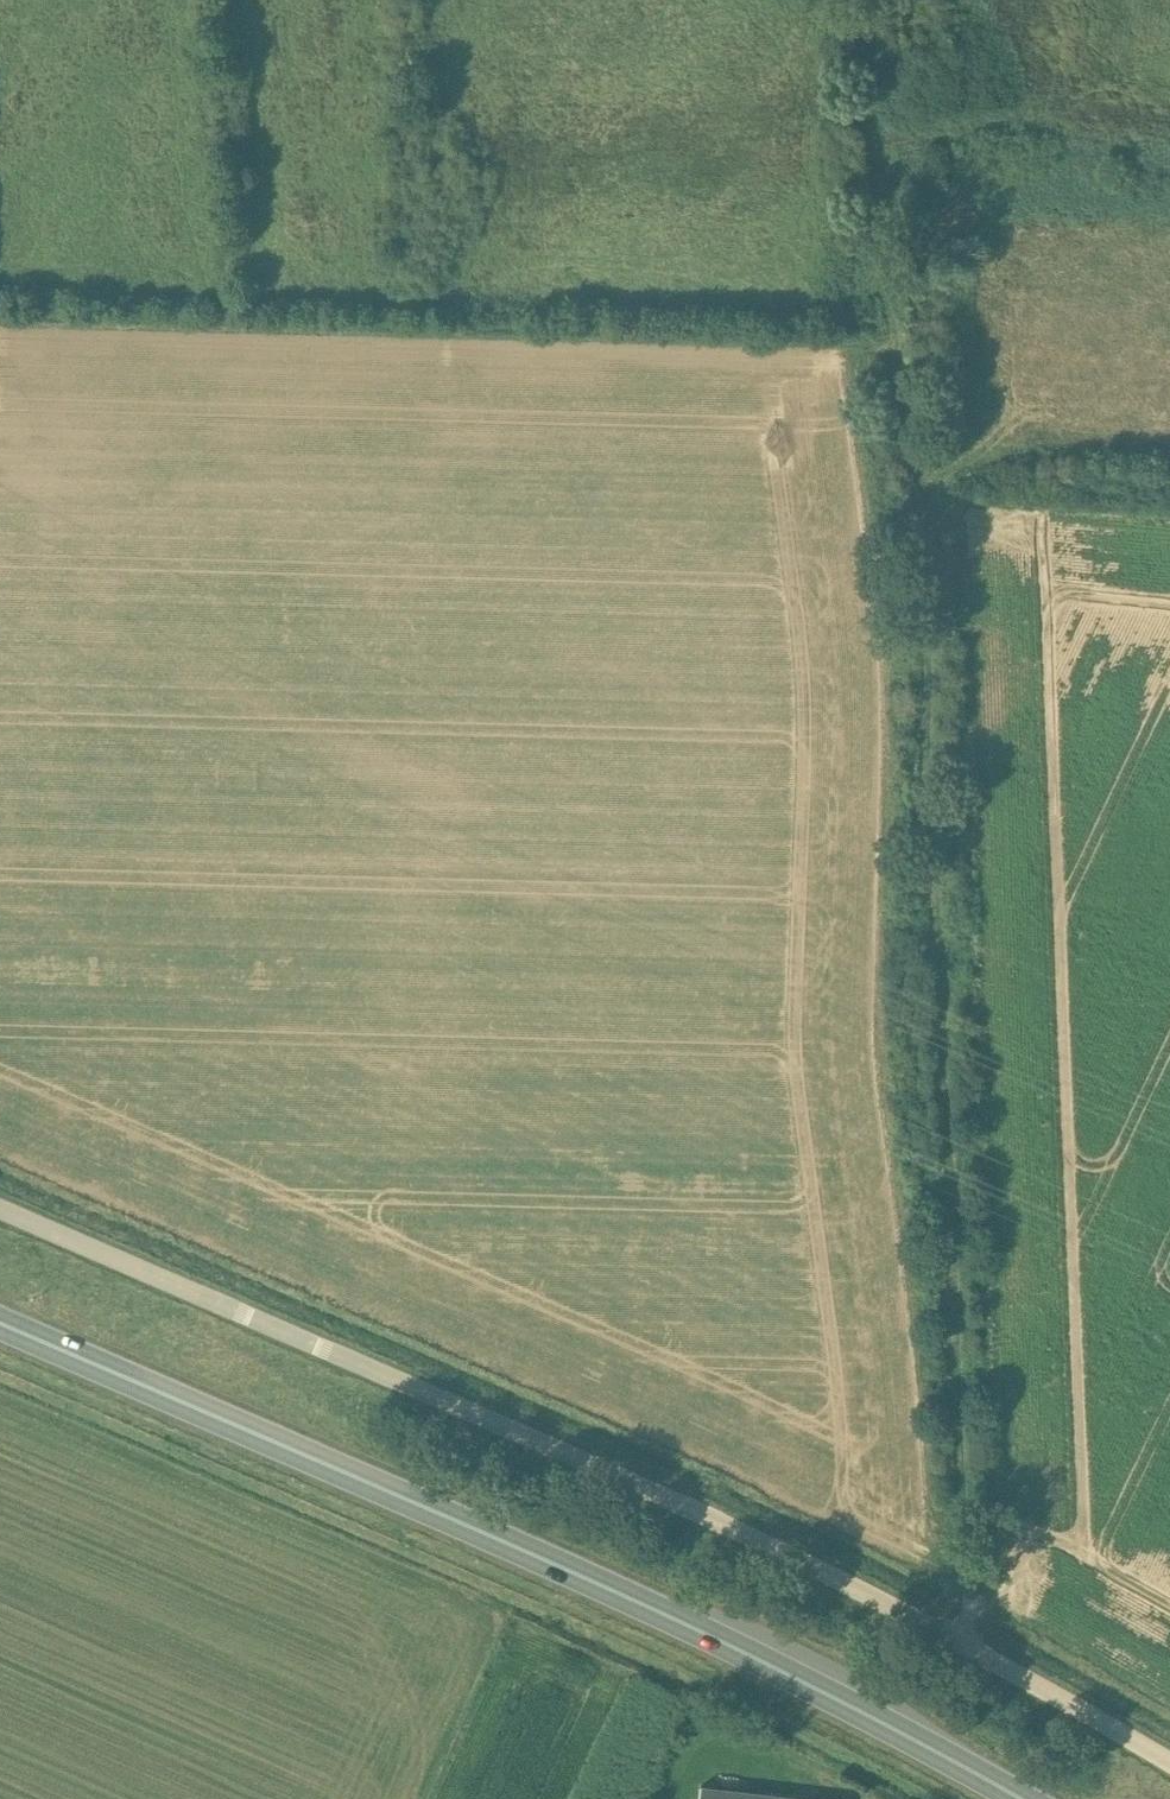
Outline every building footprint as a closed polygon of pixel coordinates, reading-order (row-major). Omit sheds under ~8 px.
[(702,1785),(700,1798),(828,1798),(702,1785)]
